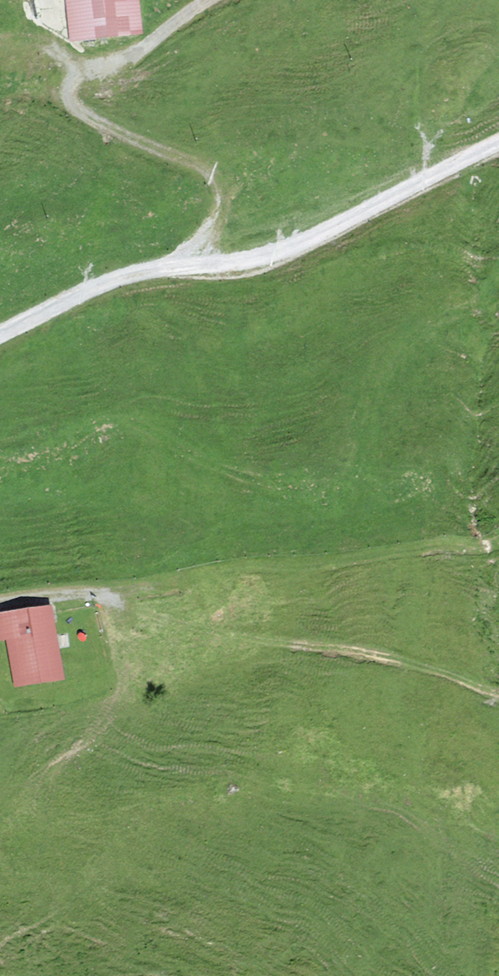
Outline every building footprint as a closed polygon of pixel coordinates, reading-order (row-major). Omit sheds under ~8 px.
[(76,38),(136,32),(132,0),(72,0),(76,38)] [(0,618),(0,630),(1,639),(11,638),(20,683),(58,678),(46,612),(0,618)]
